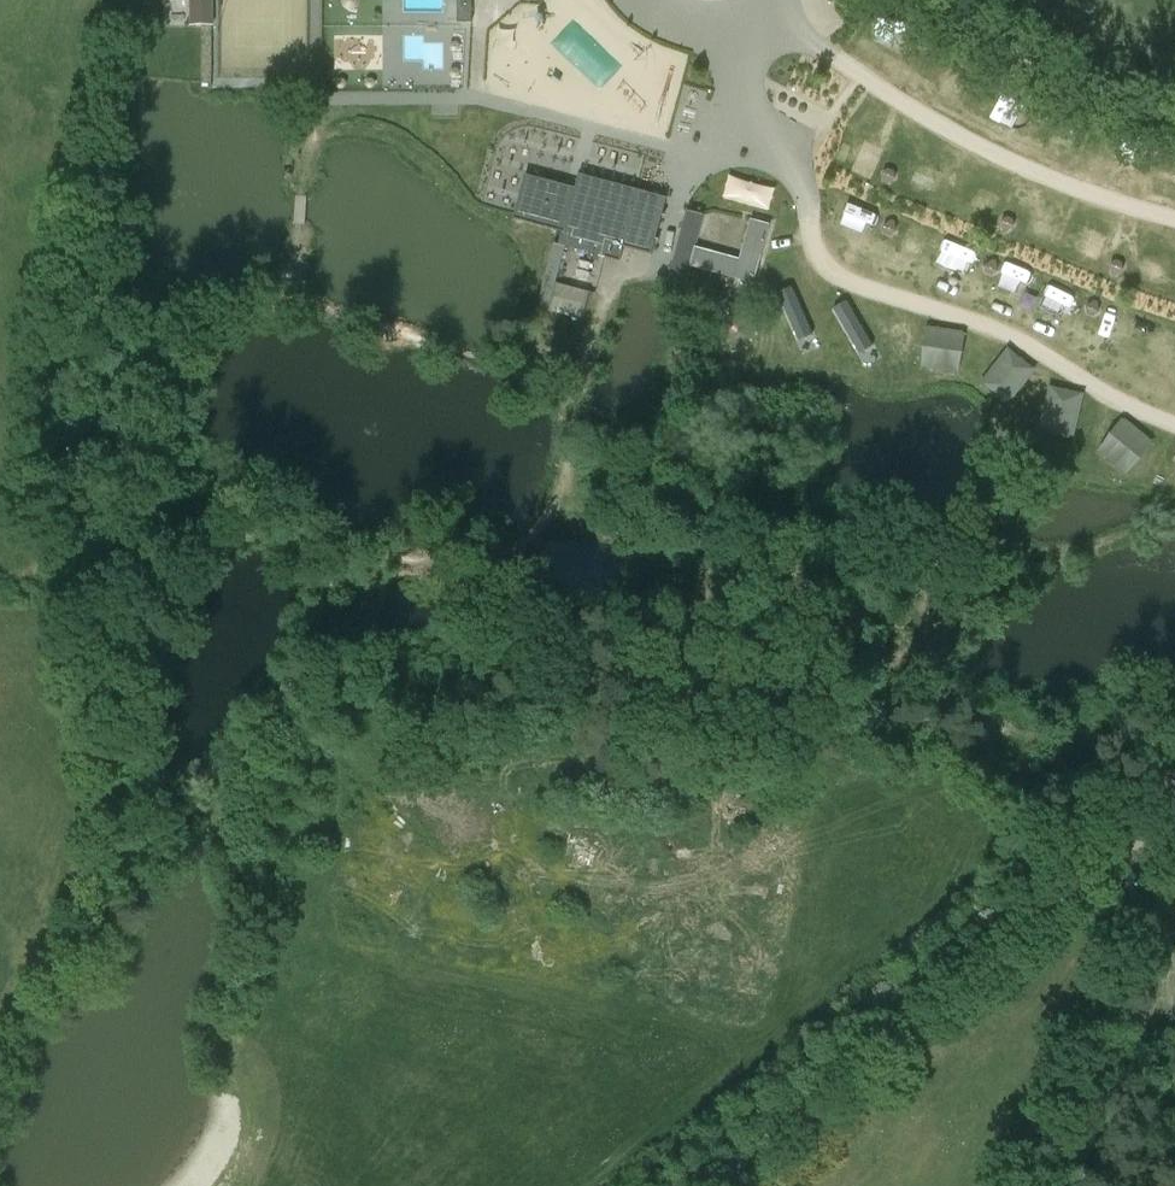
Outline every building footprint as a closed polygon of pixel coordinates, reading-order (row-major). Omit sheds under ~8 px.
[(458,14),(466,14),(469,14),(473,14),(473,0),(458,0),(458,14)] [(564,232),(560,244),(621,260),(623,251),(650,260),(665,204),(638,197),(639,191),(582,175),(578,189),(526,175),(515,218),(564,232)] [(696,248),(691,267),(754,284),(771,225),(752,220),(741,260),(696,248)] [(552,309),(555,280),(545,279),(543,308),(552,309)] [(551,311),(584,320),(592,291),(560,282),(551,311)]
